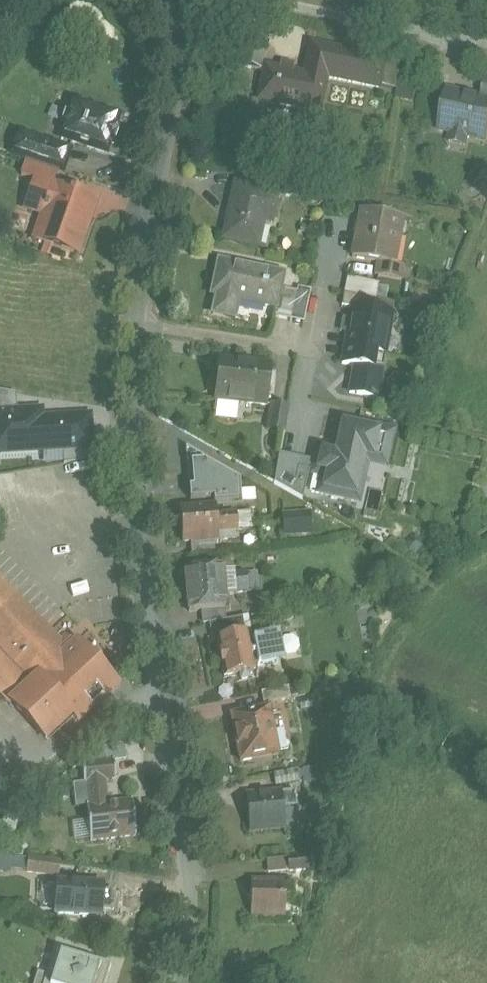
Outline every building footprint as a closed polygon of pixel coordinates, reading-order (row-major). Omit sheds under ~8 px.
[(267,36),(245,32),(238,65),(260,70),(267,36)] [(306,75),(267,67),(260,100),(320,112),(327,80),(324,79),(331,49),(312,45),(306,75)] [(387,61),(331,49),(324,79),(327,80),(327,77),(381,89),(387,61)] [(420,75),(407,73),(402,100),(415,102),(420,75)] [(448,92),(440,129),(452,132),(452,135),(469,138),(469,135),(486,139),(486,100),(483,99),(448,92)] [(121,115),(74,99),(71,110),(67,108),(61,125),(65,127),(61,137),(108,153),(111,143),(115,144),(121,127),(117,125),(121,115)] [(45,140),(19,131),(11,153),(28,159),(38,163),(45,140)] [(72,149),(45,140),(38,163),(58,170),(64,172),(72,149)] [(38,163),(28,159),(22,175),(35,180),(36,178),(53,185),(58,170),(38,163)] [(53,185),(36,178),(35,180),(28,202),(47,208),(37,238),(77,252),(90,217),(84,215),(90,198),(53,185)] [(301,187),(269,180),(266,192),(280,195),(280,196),(298,200),(301,187)] [(266,192),(236,185),(225,239),(251,245),(257,219),(274,223),(280,196),(280,195),(266,192)] [(423,224),(363,211),(360,225),(358,225),(355,235),(358,236),(354,259),(380,264),(409,270),(414,271),(415,269),(395,265),(399,238),(402,222),(423,225),(423,224)] [(281,275),(218,262),(213,288),(218,289),(213,315),(233,319),(236,300),(273,306),(270,318),(273,319),(274,314),(279,286),(281,275)] [(409,270),(380,264),(377,277),(406,282),(409,270)] [(296,289),(279,286),(274,314),(291,317),(296,289)] [(396,305),(346,295),(343,308),(354,310),(354,309),(394,316),(396,305)] [(394,316),(354,309),(354,310),(355,311),(353,322),(352,322),(350,336),(351,336),(349,350),(347,350),(345,366),(356,368),(384,373),(387,356),(385,355),(392,317),(395,317),(394,316)] [(272,369),(221,363),(216,401),(268,407),(272,369)] [(384,373),(356,368),(352,395),(380,399),(384,373)] [(18,411),(16,393),(0,390),(0,412),(18,411)] [(288,408),(275,405),(271,427),(284,430),(288,408)] [(41,410),(18,411),(0,412),(0,452),(43,449),(41,420),(41,410)] [(63,448),(91,447),(90,417),(41,420),(43,449),(63,448)] [(393,433),(341,421),(333,452),(320,449),(317,463),(314,474),(324,476),(320,493),(358,502),(368,460),(361,458),(364,447),(389,452),(393,433)] [(91,447),(63,448),(64,462),(91,458),(91,447)] [(215,500),(215,505),(241,504),(240,479),(188,449),(189,501),(215,500)] [(317,463),(280,454),(275,484),(304,500),(310,473),(314,474),(317,463)] [(215,505),(180,507),(182,539),(216,537),(215,531),(236,530),(236,515),(215,516),(215,505)] [(310,515),(284,517),(286,535),(312,533),(310,515)] [(223,567),(187,570),(187,575),(186,575),(189,607),(190,607),(190,612),(227,609),(225,595),(249,593),(248,573),(224,575),(223,567)] [(0,577),(0,650),(19,670),(10,679),(22,693),(40,676),(70,649),(44,623),(0,577)] [(244,618),(210,624),(214,643),(217,642),(248,636),(244,618)] [(249,643),(248,636),(217,642),(225,679),(236,676),(237,681),(250,678),(249,674),(255,672),(254,665),(259,664),(259,666),(280,662),(274,636),(254,640),(254,642),(249,643)] [(118,685),(78,642),(70,649),(40,676),(74,713),(73,714),(79,720),(118,685)] [(0,650),(0,692),(11,704),(13,703),(12,702),(22,693),(10,679),(19,670),(0,650)] [(74,713),(40,676),(22,693),(12,702),(13,703),(47,739),(73,714),(74,713)] [(289,688),(262,694),(265,705),(291,700),(289,688)] [(271,708),(232,716),(241,763),(280,755),(271,708)] [(115,761),(83,764),(85,782),(88,782),(103,781),(117,779),(115,761)] [(298,771),(275,775),(277,787),(300,782),(298,771)] [(103,781),(88,782),(91,805),(88,806),(92,841),(138,836),(134,801),(109,803),(108,792),(105,792),(103,781)] [(296,792),(247,797),(250,832),(286,829),(284,809),(298,808),(296,792)] [(310,856),(288,858),(290,872),(311,870),(310,856)] [(62,863),(30,859),(28,871),(60,875),(62,863)] [(286,882),(252,882),(252,916),(286,916),(286,901),(291,901),(292,886),(286,886),(286,882)] [(105,887),(60,884),(58,914),(103,917),(105,887)] [(55,951),(47,979),(46,982),(107,982),(111,968),(55,951)]
